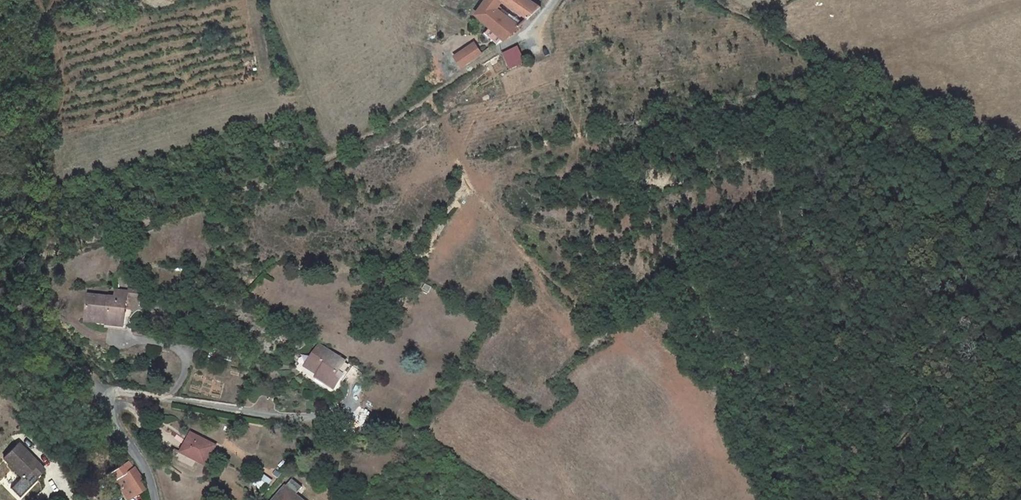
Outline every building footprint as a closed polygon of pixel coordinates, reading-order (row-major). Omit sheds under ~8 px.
[(486,1),(484,0),(480,5),(482,7),(476,15),(491,27),(486,33),(498,44),(504,40),(520,26),(498,12),(495,10),(497,7),(503,0),(487,0),(486,1)] [(529,18),(541,7),(530,0),(503,0),(529,18)] [(476,48),(459,60),(463,66),(481,54),(476,48)] [(516,51),(502,54),(508,67),(521,65),(516,51)] [(426,284),(423,289),(429,292),(432,287),(426,284)] [(128,288),(128,291),(127,297),(141,298),(137,289),(128,288)] [(89,294),(87,315),(108,317),(107,324),(107,326),(124,327),(127,297),(128,291),(116,290),(115,297),(89,294)] [(87,315),(86,322),(107,324),(108,317),(87,315)] [(345,361),(319,345),(306,366),(314,371),(315,368),(321,371),(317,377),(326,382),(328,380),(337,385),(340,380),(343,375),(338,372),(345,361)] [(343,375),(340,380),(343,382),(353,366),(345,361),(338,372),(343,375)] [(328,380),(326,382),(335,388),(337,385),(328,380)] [(216,446),(192,433),(182,453),(206,465),(216,446)] [(19,443),(3,458),(22,477),(26,473),(33,480),(37,476),(44,469),(19,443)] [(142,478),(134,467),(114,479),(127,499),(144,489),(138,480),(142,478)] [(33,480),(26,473),(22,477),(10,488),(19,497),(35,482),(33,480)] [(286,487),(275,499),(303,499),(286,487)]
